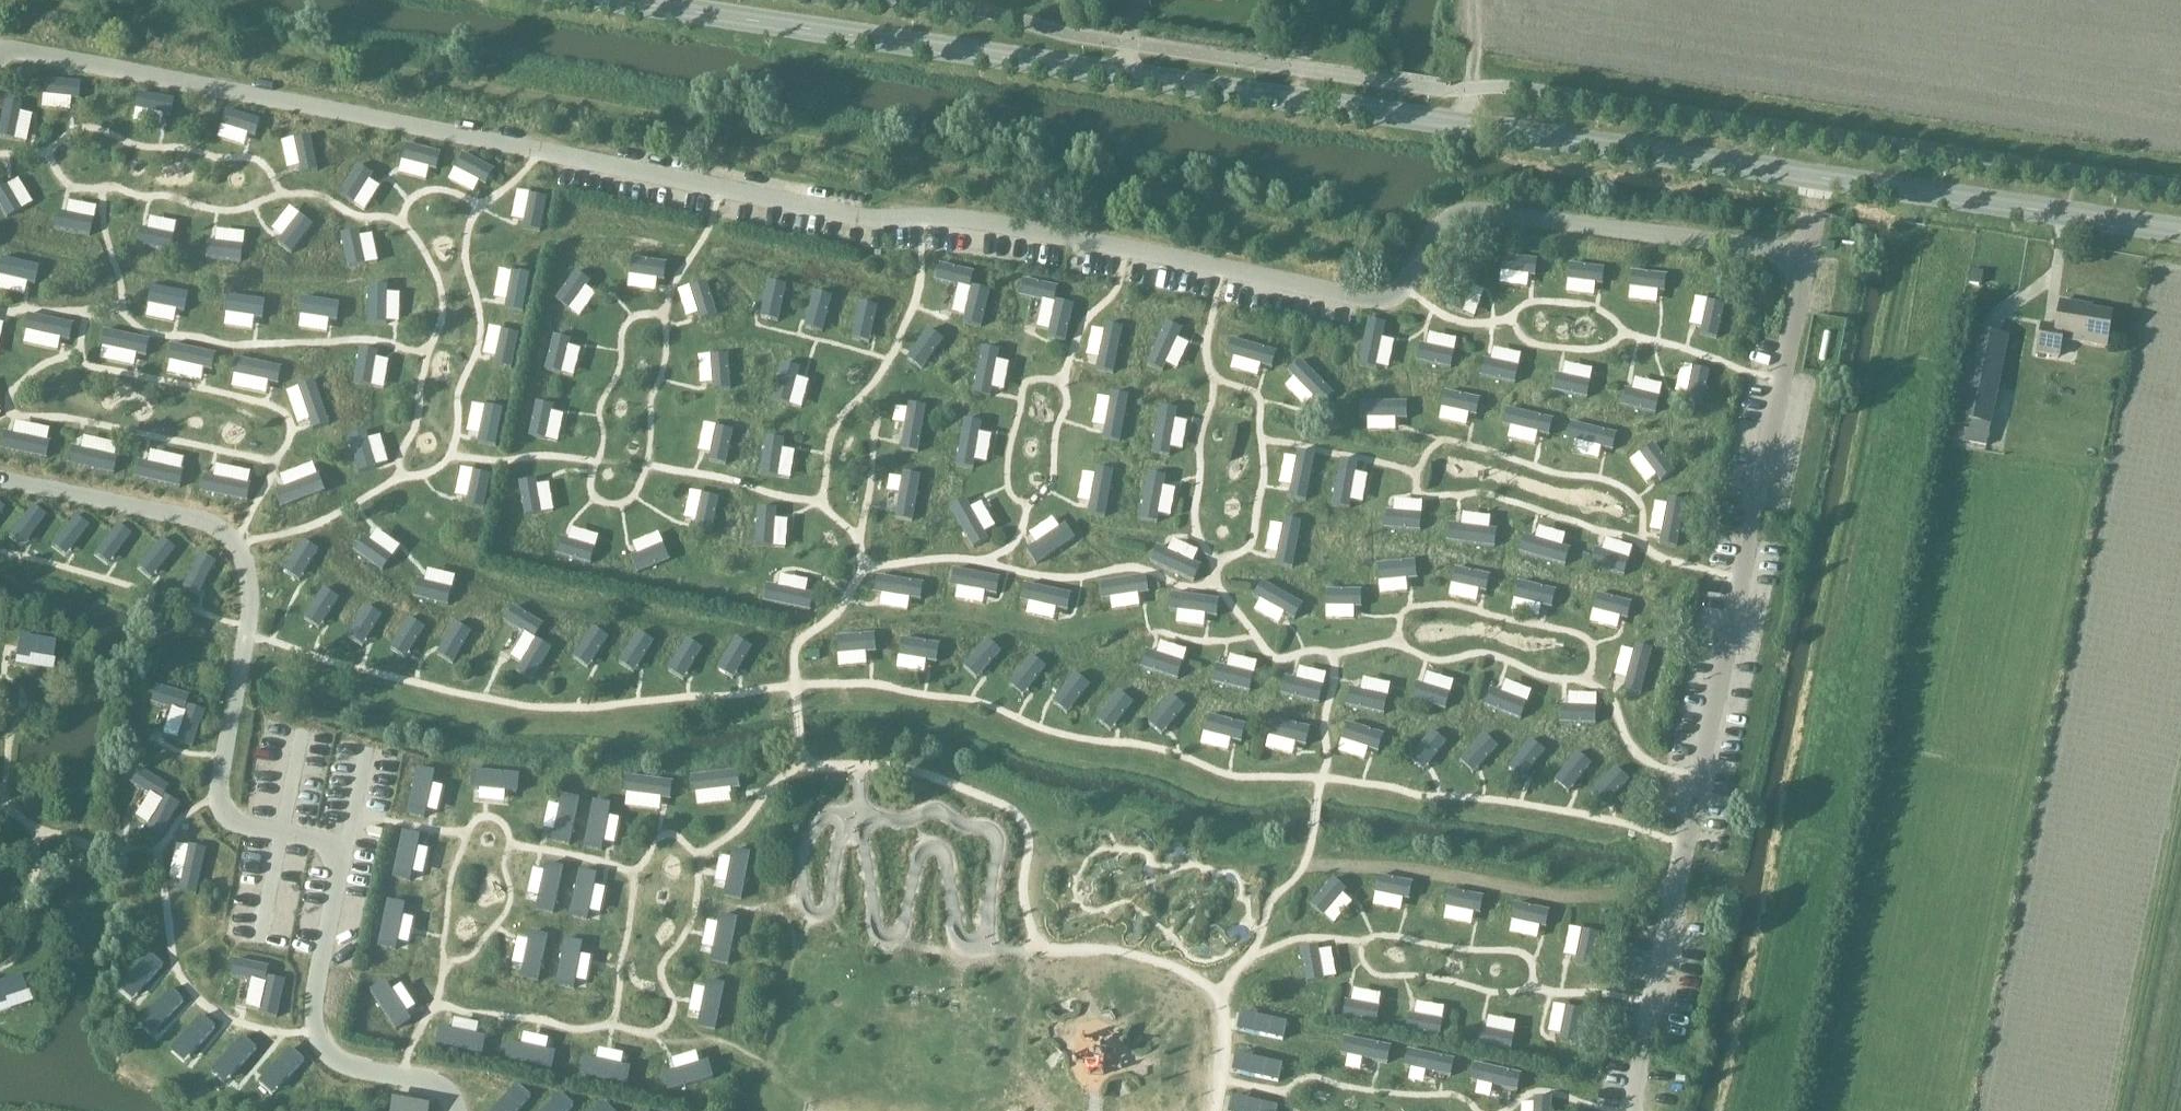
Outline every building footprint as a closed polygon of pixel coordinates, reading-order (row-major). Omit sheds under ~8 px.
[(74,104),(77,86),(42,82),(40,100),(74,104)] [(167,120),(170,101),(136,95),(132,113),(167,120)] [(3,107),(0,122),(0,142),(14,145),(22,111),(3,107)] [(253,140),(258,122),(225,112),(220,130),(253,140)] [(298,173),(317,169),(309,135),(291,139),(298,173)] [(434,172),(438,154),(404,146),(400,164),(434,172)] [(484,186),(493,169),(462,153),(453,170),(484,186)] [(373,179),(358,169),(338,198),(354,208),(373,179)] [(0,182),(0,212),(6,220),(21,210),(2,181),(0,182)] [(547,199),(528,195),(520,229),(539,233),(547,199)] [(89,236),(92,217),(57,213),(55,231),(89,236)] [(274,244),(290,255),(310,226),(294,216),(274,244)] [(169,252),(171,233),(137,229),(134,247),(169,252)] [(346,269),(364,267),(360,233),(342,235),(346,269)] [(239,266),(241,247),(207,242),(204,261),(239,266)] [(660,262),(641,258),(634,292),(652,296),(660,262)] [(1534,279),(1535,260),(1500,258),(1499,277),(1534,279)] [(34,267),(0,262),(0,281),(31,286),(34,267)] [(1600,289),(1603,270),(1569,264),(1566,283),(1600,289)] [(1664,295),(1667,276),(1632,271),(1630,290),(1664,295)] [(529,277),(511,273),(503,307),(522,311),(529,277)] [(1971,273),(1969,284),(1980,286),(1982,275),(1971,273)] [(586,278),(567,274),(560,308),(578,312),(586,278)] [(708,279),(690,284),(700,317),(718,312),(708,279)] [(786,288),(767,284),(760,318),(778,322),(786,288)] [(181,312),(183,294),(149,289),(146,307),(181,312)] [(368,325),(387,325),(388,290),(369,290),(368,325)] [(832,299),(814,295),(806,329),(824,333),(832,299)] [(260,320),(262,302),(228,297),(225,315),(260,320)] [(332,325),(335,306),(301,301),(298,320),(332,325)] [(1700,336),(1719,340),(1725,306),(1707,302),(1700,336)] [(2106,348),(2112,314),(2080,309),(2080,306),(2060,302),(2055,328),(2041,325),(2036,353),(2058,357),(2061,340),(2106,348)] [(877,310),(859,306),(851,340),(869,344),(877,310)] [(68,342),(71,325),(25,315),(21,333),(68,342)] [(1386,325),(1368,321),(1359,368),(1377,371),(1386,325)] [(1120,328),(1102,325),(1093,371),(1111,375),(1120,328)] [(1183,332),(1167,325),(1148,368),(1164,376),(1183,332)] [(143,360),(146,342),(100,332),(96,350),(143,360)] [(521,336),(502,332),(495,366),(513,370),(521,336)] [(1990,424),(2007,339),(1972,332),(1956,417),(1990,424)] [(571,341),(552,336),(545,370),(563,374),(571,341)] [(1274,369),(1278,351),(1231,340),(1227,358),(1274,369)] [(1449,372),(1453,354),(1420,345),(1415,364),(1449,372)] [(211,373),(214,355),(168,346),(164,363),(211,373)] [(972,395),(990,398),(999,352),(981,348),(972,395)] [(355,386),(373,390),(380,356),(362,352),(355,386)] [(726,354),(707,356),(711,390),(729,388),(726,354)] [(1320,406),(1334,394),(1301,359),(1288,372),(1320,406)] [(1514,386),(1519,367),(1485,359),(1481,377),(1514,386)] [(278,387),(281,369),(235,360),(231,378),(278,387)] [(800,370),(781,365),(774,399),(792,403),(800,370)] [(1685,403),(1703,406),(1710,372),(1691,368),(1685,403)] [(1586,400),(1591,382),(1557,374),(1553,392),(1586,400)] [(311,431),(328,426),(314,381),(297,386),(311,431)] [(1654,416),(1658,398),(1625,389),(1620,407),(1654,416)] [(1474,418),(1479,400),(1445,392),(1441,410),(1474,418)] [(1128,397),(1110,393),(1101,440),(1119,443),(1128,397)] [(554,409),(535,404),(528,438),(546,442),(554,409)] [(1180,408),(1162,405),(1154,452),(1172,455),(1180,408)] [(1407,423),(1407,405),(1360,405),(1360,423),(1407,423)] [(504,412),(485,408),(477,442),(496,446),(504,412)] [(921,410),(903,408),(896,455),(914,457),(921,410)] [(1547,437),(1552,419),(1505,408),(1501,426),(1547,437)] [(981,424),(963,421),(955,468),(973,471),(981,424)] [(1613,450),(1617,432),(1571,422),(1567,439),(1613,450)] [(734,433),(716,429),(708,462),(726,467),(734,433)] [(358,471),(376,466),(366,432),(348,437),(358,471)] [(49,443),(2,433),(0,444),(0,451),(45,460),(49,443)] [(783,443),(764,441),(760,475),(779,477),(783,443)] [(1660,485),(1675,474),(1653,447),(1638,459),(1660,485)] [(112,476),(115,458),(69,448),(65,466),(112,476)] [(1315,454),(1298,451),(1288,497),(1306,501),(1315,454)] [(1358,466),(1340,463),(1331,509),(1349,513),(1358,466)] [(178,491),(182,473),(135,464),(133,473),(132,482),(178,491)] [(1111,473),(1093,470),(1084,516),(1102,520),(1111,473)] [(917,475),(899,473),(892,519),(910,522),(917,475)] [(491,478),(472,474),(465,507),(483,511),(491,478)] [(246,503),(249,485),(203,476),(199,494),(246,503)] [(325,494),(319,477),(274,492),(280,509),(325,494)] [(1168,482),(1151,478),(1141,525),(1159,528),(1168,482)] [(534,481),(516,485),(524,519),(542,514),(534,481)] [(721,499),(702,495),(695,529),(713,533),(721,499)] [(1660,544),(1677,547),(1687,501),(1669,497),(1660,544)] [(973,549),(988,540),(964,499),(948,509),(973,549)] [(45,518),(30,507),(10,535),(25,546),(45,518)] [(775,512),(757,510),(753,544),(772,546),(775,512)] [(1419,533),(1419,514),(1385,514),(1384,532),(1419,533)] [(88,528),(73,517),(53,545),(68,556),(88,528)] [(1301,523),(1283,520),(1274,566),(1291,570),(1301,523)] [(1027,547),(1037,563),(1077,538),(1068,523),(1027,547)] [(131,536),(115,525),(95,553),(110,564),(131,536)] [(1497,550),(1499,532),(1452,527),(1450,545),(1497,550)] [(1565,564),(1570,546),(1524,534),(1519,551),(1565,564)] [(380,572),(391,556),(363,536),(352,551),(380,572)] [(595,565),(600,547),(566,538),(561,556),(595,565)] [(174,551),(159,539),(139,567),(154,579),(174,551)] [(1193,577),(1200,560),(1157,541),(1149,557),(1193,577)] [(667,560),(660,542),(628,555),(635,572),(667,560)] [(318,554),(303,543),(282,571),(297,582),(318,554)] [(1621,578),(1627,561),(1595,549),(1588,567),(1621,578)] [(217,566),(202,555),(182,583),(197,594),(217,566)] [(1415,581),(1413,562),(1379,566),(1380,584),(1415,581)] [(995,596),(999,578),(952,569),(949,587),(995,596)] [(1485,595),(1489,577),(1455,569),(1451,587),(1485,595)] [(919,604),(923,586),(876,577),(872,595),(919,604)] [(1296,619),(1304,603),(1262,582),(1253,598),(1296,619)] [(447,608),(451,590),(417,583),(413,601),(447,608)] [(1149,601),(1146,583),(1099,590),(1102,608),(1149,601)] [(1548,610),(1553,592),(1519,583),(1514,601),(1548,610)] [(1067,612),(1071,594),(1025,585),(1021,603),(1067,612)] [(810,615),(814,598),(767,588),(764,606),(810,615)] [(340,600),(325,589),(304,618),(319,629),(340,600)] [(1360,611),(1360,593),(1325,592),(1325,611),(1360,611)] [(1215,622),(1218,604),(1172,595),(1168,613),(1215,622)] [(1626,624),(1630,605),(1597,596),(1592,615),(1626,624)] [(536,643),(545,627),(516,608),(506,624),(536,643)] [(382,620),(367,609),(347,637),(362,648),(382,620)] [(426,632),(411,621),(390,649),(405,660),(426,632)] [(472,637),(457,626),(436,654),(451,665),(472,637)] [(608,641),(592,630),(572,658),(587,669),(608,641)] [(654,647),(639,636),(618,664),(633,675),(654,647)] [(839,638),(839,656),(874,655),(873,636),(839,638)] [(753,653),(738,641),(718,669),(733,681),(753,653)] [(1000,652),(985,641),(964,669),(979,680),(1000,652)] [(703,653),(688,642),(667,670),(682,681),(703,653)] [(551,654),(536,643),(515,671),(531,682),(551,654)] [(930,669),(934,650),(900,644),(896,663),(930,669)] [(1652,649),(1634,646),(1625,692),(1643,696),(1652,649)] [(1176,681),(1181,663),(1148,654),(1143,672),(1176,681)] [(1046,669),(1031,658),(1010,686),(1025,697),(1046,669)] [(1246,694),(1251,676),(1218,666),(1213,684),(1246,694)] [(1090,688),(1075,677),(1054,705),(1070,716),(1090,688)] [(1316,705),(1322,687),(1288,678),(1283,696),(1316,705)] [(1445,711),(1450,693),(1417,684),(1412,702),(1445,711)] [(1381,718),(1386,700),(1353,691),(1348,709),(1381,718)] [(1520,719),(1526,701),(1492,692),(1487,710),(1520,719)] [(1133,705),(1118,694),(1097,722),(1112,733),(1133,705)] [(1183,709),(1168,697),(1147,725),(1162,737),(1183,709)] [(1595,727),(1595,708),(1561,708),(1560,726),(1595,727)] [(1241,744),(1246,726),(1212,716),(1207,734),(1241,744)] [(1302,748),(1307,730),(1274,720),(1269,738),(1302,748)] [(1374,754),(1379,736),(1346,726),(1341,744),(1374,754)] [(1445,744),(1430,733),(1410,761),(1425,772),(1445,744)] [(1498,746),(1483,735),(1462,763),(1478,774),(1498,746)] [(1545,754),(1530,743),(1509,771),(1524,782),(1545,754)] [(1591,766),(1576,755),(1555,783),(1571,794),(1591,766)] [(1629,778),(1614,767),(1594,795),(1609,806),(1629,778)] [(434,773),(416,769),(405,818),(424,822),(426,811),(437,814),(443,790),(431,787),(434,773)] [(518,796),(520,777),(470,773),(468,793),(480,794),(479,805),(503,807),(504,794),(518,796)] [(741,794),(739,776),(689,782),(692,802),(703,800),(704,811),(729,808),(728,796),(741,794)] [(671,801),(672,783),(622,779),(621,799),(632,800),(631,811),(656,813),(657,800),(671,801)] [(552,846),(570,850),(580,801),(561,797),(559,809),(548,806),(543,830),(555,833),(552,846)] [(592,804),(582,853),(600,856),(603,843),(615,845),(620,821),(609,819),(611,808),(592,804)] [(419,837),(401,833),(390,881),(409,886),(411,875),(422,877),(428,853),(416,850),(419,837)] [(206,851),(185,847),(176,893),(195,897),(206,851)] [(721,900),(739,904),(750,855),(731,851),(728,862),(717,860),(712,884),(724,887),(721,900)] [(534,913),(552,917),(563,868),(543,864),(541,875),(530,873),(525,897),(537,900),(534,913)] [(578,872),(567,921),(585,925),(588,911),(600,914),(605,890),(594,887),(597,876),(578,872)] [(1378,877),(1374,896),(1408,903),(1412,884),(1378,877)] [(1348,896),(1334,883),(1310,908),(1324,921),(1348,896)] [(1448,893),(1444,911),(1478,918),(1482,900),(1448,893)] [(403,905),(386,901),(374,950),(393,954),(396,943),(407,946),(412,921),(400,919),(403,905)] [(1515,906),(1511,924),(1545,931),(1549,913),(1515,906)] [(711,965),(729,969),(739,920),(720,916),(718,927),(707,925),(702,949),(714,952),(711,965)] [(1596,934),(1578,930),(1570,963),(1588,968),(1596,934)] [(520,982),(538,986),(548,937),(529,933),(527,944),(516,942),(510,966),(523,969),(520,982)] [(564,941),(553,990),(571,994),(574,980),(586,983),(592,959),(581,956),(583,945),(564,941)] [(1319,948),(1301,953),(1309,986),(1327,982),(1319,948)] [(163,969),(147,955),(116,990),(131,1002),(163,969)] [(380,983),(365,992),(391,1035),(407,1025),(401,1015),(411,1009),(398,988),(387,994),(380,983)] [(696,1032),(714,1036),(725,987),(706,983),(703,994),(692,992),(687,1016),(699,1018),(696,1032)] [(183,1005),(167,991),(137,1026),(151,1039),(183,1005)] [(1345,1001),(1341,1020),(1375,1027),(1379,1009),(1345,1001)] [(1583,1012),(1564,1009),(1559,1043),(1578,1046),(1583,1012)] [(1282,1043),(1286,1025),(1239,1015),(1235,1033),(1282,1043)] [(1409,1015),(1405,1033),(1439,1040),(1443,1022),(1409,1015)] [(216,1032),(200,1018),(169,1053),(184,1066),(216,1032)] [(438,1031),(434,1049),(483,1060),(487,1041),(476,1038),(479,1028),(455,1022),(452,1034),(438,1031)] [(1481,1029),(1477,1047),(1511,1055),(1515,1036),(1481,1029)] [(506,1046),(502,1064),(551,1075),(555,1056),(544,1053),(547,1042),(523,1037),(520,1049),(506,1046)] [(1386,1066),(1390,1049),(1344,1039),(1340,1056),(1386,1066)] [(256,1054),(240,1040),(209,1074),(223,1087),(256,1054)] [(305,1066),(290,1052),(259,1086),(273,1099),(305,1066)] [(583,1061),(579,1079),(627,1090),(632,1071),(621,1068),(623,1057),(599,1052),(596,1064),(583,1061)] [(1451,1080),(1454,1062),(1408,1052),(1404,1070),(1451,1080)] [(661,1077),(666,1094),(714,1080),(709,1062),(698,1065),(695,1054),(671,1061),(675,1073),(661,1077)] [(1278,1083),(1282,1065),(1235,1055),(1231,1073),(1278,1083)] [(1516,1094),(1520,1076),(1474,1066),(1470,1084),(1516,1094)] [(515,1085),(492,1110),(519,1110),(531,1099),(515,1085)] [(559,1095),(545,1110),(574,1110),(575,1109),(559,1095)] [(393,1096),(391,1110),(430,1110),(431,1102),(393,1096)] [(1275,1108),(1228,1098),(1226,1110),(1274,1110),(1275,1108)] [(1532,1099),(1532,1110),(1550,1110),(1550,1100),(1532,1099)]
